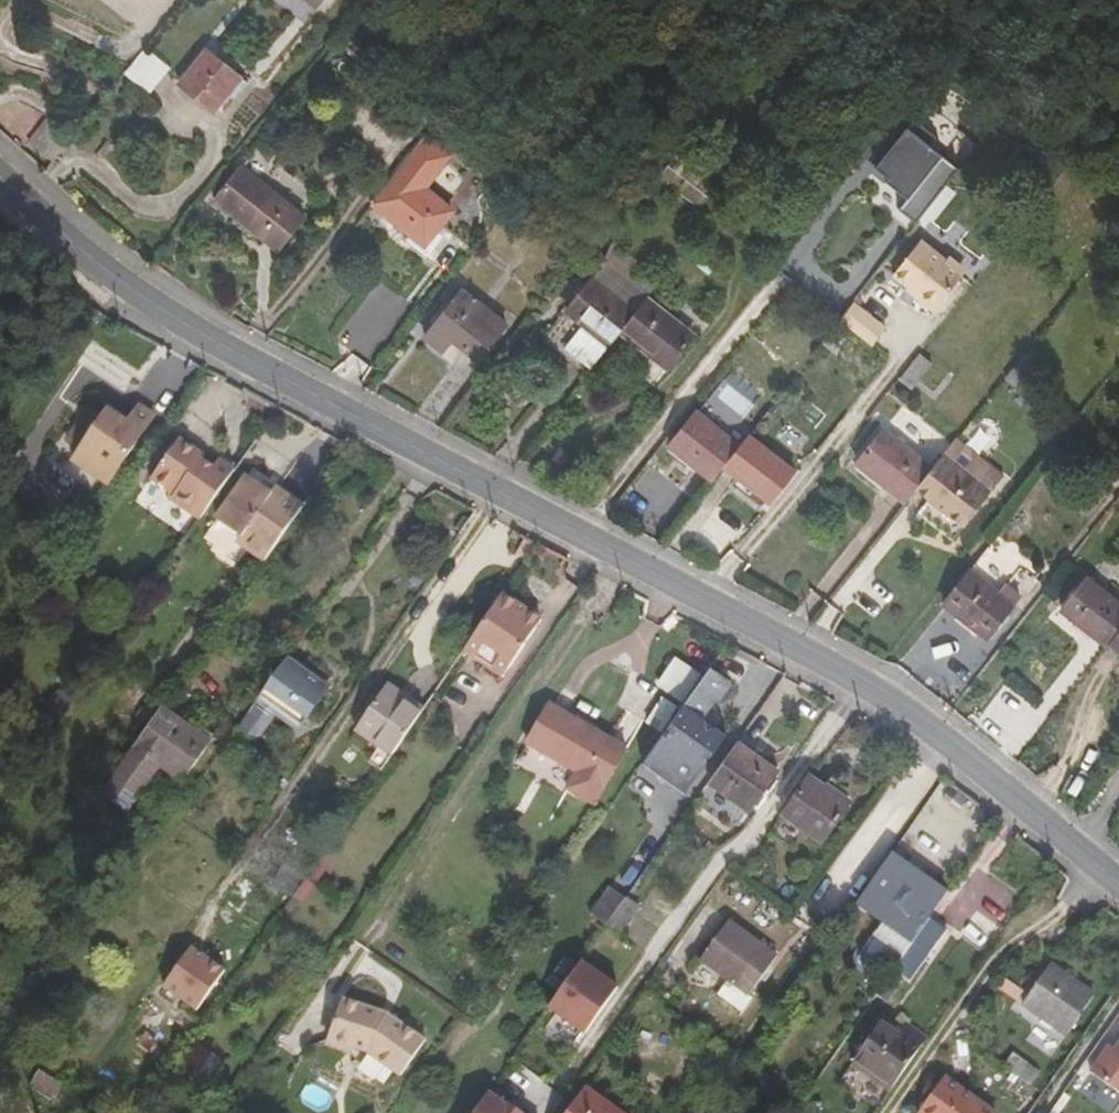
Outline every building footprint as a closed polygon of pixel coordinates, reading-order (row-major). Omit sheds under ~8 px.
[(306,13),(317,0),(290,0),(306,13)] [(158,67),(133,47),(115,69),(138,89),(158,67)] [(196,61),(172,88),(203,115),(228,86),(196,61)] [(12,151),(36,169),(57,143),(35,124),(12,151)] [(863,182),(916,224),(962,167),(909,125),(863,182)] [(435,143),(421,130),(367,198),(419,239),(446,208),(409,177),(435,143)] [(708,196),(661,159),(643,182),(691,220),(708,196)] [(250,186),(224,216),(268,252),(293,221),(250,186)] [(910,238),(881,273),(896,284),(894,288),(922,310),(955,268),(938,254),(935,258),(910,238)] [(601,249),(577,282),(619,314),(636,292),(644,282),(601,249)] [(530,342),(571,376),(612,324),(619,314),(577,282),(530,342)] [(686,330),(636,292),(619,314),(612,324),(662,361),(686,330)] [(875,325),(842,299),(828,317),(862,342),(875,325)] [(442,301),(408,341),(428,357),(440,347),(461,364),(485,335),(442,301)] [(916,366),(903,356),(888,375),(902,384),(916,366)] [(661,431),(711,469),(719,458),(724,452),(734,440),(702,417),(707,411),(707,403),(694,394),(686,405),(682,402),(661,431)] [(94,429),(81,420),(66,441),(78,450),(71,461),(107,486),(153,419),(137,407),(125,422),(108,411),(101,420),(94,429)] [(88,410),(81,420),(94,429),(101,420),(88,410)] [(790,469),(741,430),(737,436),(734,440),(724,452),(719,458),(767,496),(790,469)] [(172,504),(199,523),(235,471),(220,461),(214,469),(202,461),(204,457),(181,440),(151,483),(173,500),(172,504)] [(842,474),(890,511),(900,498),(900,497),(916,477),(869,441),(842,474)] [(946,534),(988,481),(968,465),(954,484),(927,463),(916,477),(900,497),(900,498),(946,534)] [(1118,464),(1104,483),(1115,490),(1118,484),(1118,464)] [(267,558),(301,511),(272,491),(270,494),(249,480),(218,522),(267,558)] [(990,548),(975,566),(992,582),(1008,564),(990,548)] [(971,648),(995,616),(949,581),(926,612),(971,648)] [(1043,618),(1088,656),(1100,642),(1114,624),(1068,587),(1043,618)] [(541,623),(503,596),(464,653),(502,679),(541,623)] [(1088,656),(1118,680),(1118,617),(1114,624),(1100,642),(1088,656)] [(678,659),(660,686),(680,700),(698,675),(678,659)] [(322,691),(284,664),(237,731),(248,739),(261,739),(279,714),(296,726),(322,691)] [(728,681),(710,668),(642,764),(684,794),(726,735),(716,728),(706,729),(705,721),(705,716),(716,703),(719,703),(730,688),(728,681)] [(357,734),(391,757),(424,710),(389,686),(357,734)] [(661,701),(647,721),(659,730),(673,710),(661,701)] [(550,706),(527,745),(577,775),(567,791),(593,806),(626,751),(550,706)] [(209,743),(162,709),(101,796),(127,814),(160,769),(180,783),(209,743)] [(779,772),(737,741),(707,784),(749,813),(779,772)] [(781,815),(821,843),(850,802),(827,785),(825,787),(809,776),(781,815)] [(948,893),(893,854),(856,906),(881,924),(863,949),(886,966),(905,940),(912,945),(930,920),(948,893)] [(590,914),(607,926),(625,900),(609,889),(590,914)] [(641,908),(627,898),(625,900),(607,926),(622,937),(641,908)] [(946,931),(930,920),(912,945),(893,972),(909,984),(946,931)] [(700,963),(748,997),(776,957),(728,923),(700,963)] [(192,943),(163,986),(199,1010),(228,967),(192,943)] [(585,1035),(621,984),(583,957),(547,1008),(585,1035)] [(1065,1037),(1094,996),(1050,965),(1022,1006),(1065,1037)] [(387,1017),(343,1001),(328,1043),(331,1044),(332,1050),(348,1056),(353,1052),(366,1056),(400,1080),(426,1044),(387,1017)] [(854,1070),(888,1094),(927,1039),(906,1026),(901,1033),(884,1022),(854,1070)] [(1115,1052),(1110,1049),(1091,1075),(1118,1095),(1118,1047),(1115,1052)] [(1013,1055),(1004,1068),(1029,1086),(1039,1073),(1013,1055)] [(64,1085),(38,1070),(29,1087),(54,1103),(64,1085)] [(944,1078),(919,1112),(992,1112),(944,1078)] [(488,1088),(472,1112),(528,1112),(488,1088)] [(588,1090),(571,1112),(619,1112),(588,1090)]
